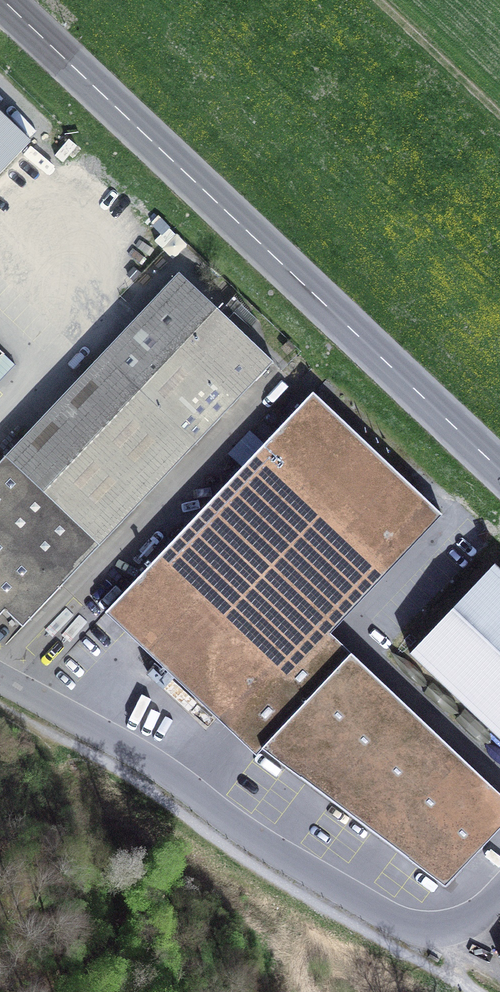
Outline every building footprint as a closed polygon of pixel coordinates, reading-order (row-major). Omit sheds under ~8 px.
[(30,142),(0,114),(0,174),(30,142)] [(220,313),(179,274),(139,315),(167,341),(234,404),(274,363),(228,320),(220,313)] [(228,320),(242,305),(234,298),(220,313),(228,320)] [(139,315),(101,355),(128,381),(167,341),(139,315)] [(128,381),(196,445),(234,404),(167,341),(128,381)] [(177,428),(195,445),(196,445),(128,381),(101,355),(5,457),(37,487),(0,526),(0,527),(62,586),(63,585),(44,568),(82,529),(100,546),(139,504),(121,487),(177,428)] [(15,365),(4,355),(0,360),(0,382),(15,365)] [(105,613),(217,718),(425,499),(313,393),(105,613)] [(121,487),(139,504),(195,445),(177,428),(121,487)] [(5,457),(0,462),(0,526),(37,487),(5,457)] [(443,515),(425,499),(217,718),(241,741),(256,755),(262,749),(352,654),(338,641),(330,634),(443,515)] [(5,610),(23,627),(62,586),(0,527),(0,606),(5,610)] [(44,568),(63,585),(100,546),(82,529),(44,568)] [(495,565),(411,654),(499,738),(499,570),(495,565)] [(262,749),(446,887),(499,829),(499,794),(352,654),(262,749)]
